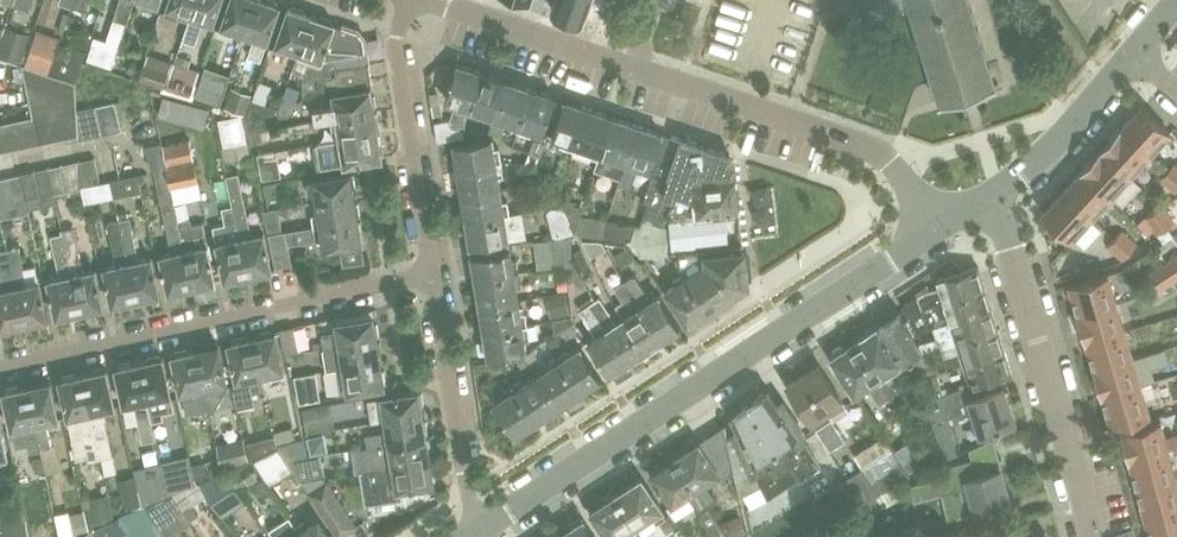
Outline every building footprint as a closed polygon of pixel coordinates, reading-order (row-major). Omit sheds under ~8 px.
[(13,5),(31,11),(34,0),(15,0),(13,5)] [(74,6),(85,10),(88,0),(76,0),(74,6)] [(118,17),(130,21),(137,0),(124,0),(118,17)] [(145,6),(158,10),(161,0),(147,0),(145,6)] [(192,15),(197,0),(171,0),(167,13),(179,17),(181,11),(192,15)] [(213,21),(221,0),(197,0),(192,15),(184,39),(195,43),(203,18),(213,21)] [(247,33),(258,0),(232,0),(221,32),(233,36),(236,29),(247,33)] [(274,0),(258,0),(247,33),(256,36),(250,56),(262,60),(280,5),(277,4),(278,1),(274,0)] [(552,9),(582,20),(590,0),(555,0),(552,9)] [(861,21),(910,6),(939,99),(936,100),(937,102),(961,95),(975,90),(999,83),(998,81),(995,81),(969,0),(855,0),(861,21)] [(289,48),(301,52),(313,16),(304,13),(305,10),(294,7),(293,9),(290,8),(276,50),(287,54),(289,48)] [(313,16),(301,52),(310,55),(308,61),(318,66),(323,59),(335,24),(331,22),(332,20),(321,16),(320,18),(313,16)] [(335,24),(323,59),(318,66),(308,61),(302,76),(303,96),(318,89),(328,88),(327,75),(330,69),(337,67),(336,57),(368,51),(365,35),(360,29),(344,24),(343,26),(335,24)] [(31,33),(6,25),(0,44),(0,53),(23,61),(31,33)] [(49,73),(54,59),(57,49),(62,36),(35,27),(32,37),(22,64),(49,73)] [(120,45),(93,37),(86,59),(112,67),(120,45)] [(57,49),(54,59),(49,73),(58,76),(75,81),(86,50),(66,44),(64,52),(57,49)] [(336,57),(337,67),(341,87),(373,81),(370,62),(368,51),(336,57)] [(138,79),(166,88),(175,62),(146,52),(138,79)] [(199,70),(175,62),(166,88),(190,97),(199,70)] [(469,112),(483,71),(458,63),(448,94),(449,101),(457,104),(451,124),(437,126),(439,141),(466,137),(469,112)] [(30,145),(80,135),(79,108),(77,109),(75,81),(49,73),(22,64),(33,118),(25,120),(30,145)] [(508,79),(483,71),(469,112),(481,116),(482,112),(495,117),(508,79)] [(202,75),(196,95),(219,103),(226,83),(202,75)] [(520,130),(534,88),(508,79),(495,117),(507,121),(506,125),(520,130)] [(231,86),(230,89),(224,105),(245,112),(252,94),(231,86)] [(317,120),(332,118),(376,111),(375,108),(378,108),(376,96),(373,97),(372,86),(335,92),(337,104),(319,107),(316,112),(317,120)] [(557,96),(534,88),(520,130),(532,134),(533,130),(544,133),(557,96)] [(261,120),(269,115),(276,111),(277,106),(265,102),(268,93),(257,90),(255,98),(253,98),(247,115),(261,120)] [(302,98),(284,91),(278,110),(302,98)] [(163,97),(158,115),(204,127),(209,109),(163,97)] [(574,149),(589,107),(566,99),(553,136),(564,140),(562,145),(574,149)] [(116,100),(99,104),(105,133),(123,129),(116,100)] [(99,104),(79,108),(80,135),(81,138),(105,133),(99,104)] [(1171,131),(1141,105),(1122,126),(1121,125),(1119,126),(1150,154),(1171,131)] [(599,157),(601,152),(614,115),(589,107),(574,149),(588,153),(599,157)] [(341,128),(343,140),(379,134),(378,124),(381,124),(379,113),(376,114),(376,111),(332,118),(334,130),(341,128)] [(217,118),(223,146),(248,141),(243,113),(217,118)] [(248,131),(268,128),(271,127),(269,115),(261,120),(247,115),(245,114),(248,131)] [(595,169),(623,178),(640,124),(614,115),(601,152),(599,157),(595,169)] [(16,148),(30,145),(25,120),(11,123),(16,148)] [(0,125),(0,140),(2,151),(16,148),(11,123),(0,125)] [(638,165),(642,166),(651,169),(663,132),(640,124),(623,178),(622,183),(631,186),(638,165)] [(1119,126),(1100,147),(1130,175),(1150,154),(1119,126)] [(269,138),(268,128),(248,131),(250,142),(269,138)] [(161,134),(162,141),(168,165),(195,159),(190,138),(170,142),(168,132),(161,134)] [(731,155),(663,132),(651,169),(655,171),(644,202),(649,204),(644,220),(665,227),(668,218),(699,211),(740,206),(735,160),(731,155)] [(324,167),(349,163),(384,157),(383,153),(386,153),(384,142),(381,143),(379,134),(343,140),(320,143),(324,167)] [(456,142),(460,167),(502,161),(500,146),(495,147),(494,136),(456,142)] [(534,138),(529,152),(539,155),(540,156),(546,142),(534,138)] [(194,285),(179,218),(172,187),(168,165),(162,141),(147,144),(151,161),(152,168),(156,168),(174,251),(163,254),(171,290),(174,290),(175,292),(186,290),(186,287),(194,285)] [(1111,196),(1130,175),(1100,147),(1081,168),(1111,196)] [(258,153),(262,179),(282,175),(277,150),(258,153)] [(535,168),(539,155),(529,152),(524,165),(535,168)] [(95,159),(82,161),(84,184),(100,181),(95,159)] [(195,159),(168,165),(172,187),(200,181),(195,159)] [(55,191),(84,184),(82,161),(50,168),(55,191)] [(465,195),(503,189),(500,174),(504,173),(502,161),(460,167),(465,195)] [(1168,170),(1176,178),(1176,164),(1175,162),(1168,170)] [(547,172),(530,167),(525,185),(542,190),(547,172)] [(27,197),(55,191),(50,168),(23,174),(27,197)] [(1082,170),(1063,190),(1092,217),(1111,196),(1081,168),(1080,169),(1082,170)] [(1176,190),(1176,178),(1168,170),(1161,178),(1176,191),(1176,190)] [(229,174),(235,204),(249,273),(258,272),(259,274),(269,272),(269,269),(273,268),(265,231),(254,234),(241,171),(229,174)] [(318,201),(356,195),(354,187),(357,186),(354,174),(353,174),(352,171),(309,179),(311,191),(316,190),(318,201)] [(548,172),(547,192),(558,193),(563,194),(565,175),(548,172)] [(27,197),(23,174),(0,178),(0,205),(3,217),(30,211),(30,208),(27,197)] [(138,174),(111,180),(114,197),(141,191),(138,174)] [(276,182),(264,184),(266,195),(277,193),(276,182)] [(504,200),(503,189),(465,195),(469,221),(511,214),(509,199),(504,200)] [(557,205),(558,193),(547,192),(538,190),(535,208),(550,206),(557,205)] [(1072,239),(1092,217),(1063,190),(1043,212),(1072,239)] [(55,191),(27,197),(30,208),(58,202),(55,191)] [(357,203),(356,195),(318,201),(320,211),(314,212),(316,224),(359,218),(359,215),(361,215),(359,203),(357,203)] [(572,226),(577,226),(580,214),(583,205),(573,204),(574,200),(559,197),(561,205),(572,226)] [(240,275),(249,273),(235,204),(224,206),(227,222),(214,225),(226,279),(230,278),(230,280),(241,278),(240,275)] [(557,205),(550,206),(547,210),(553,235),(560,236),(575,231),(572,226),(561,205),(557,205)] [(1163,205),(1155,210),(1166,227),(1175,222),(1163,205)] [(266,209),(271,232),(283,230),(279,206),(268,209),(266,209)] [(1157,233),(1166,227),(1155,210),(1146,216),(1157,233)] [(523,212),(511,214),(469,221),(472,244),(527,236),(523,212)] [(576,232),(604,236),(610,219),(580,214),(577,226),(576,232)] [(120,219),(126,244),(137,298),(146,296),(147,299),(158,296),(157,294),(161,293),(153,256),(140,259),(131,216),(120,219)] [(190,216),(179,218),(194,285),(202,284),(202,286),(214,284),(213,281),(217,281),(204,221),(192,224),(190,216)] [(361,232),(364,232),(362,221),(360,221),(359,218),(316,224),(283,230),(271,232),(277,266),(294,263),(290,243),(324,237),(326,248),(344,244),(347,258),(365,254),(363,241),(361,232)] [(137,298),(126,244),(120,219),(110,221),(115,246),(119,264),(106,266),(114,303),(117,302),(118,305),(130,302),(129,299),(137,298)] [(610,219),(604,236),(630,240),(635,223),(610,219)] [(64,228),(64,231),(66,239),(81,310),(90,308),(91,311),(101,308),(100,306),(105,305),(96,268),(85,271),(77,237),(75,226),(64,228)] [(1122,229),(1115,237),(1130,251),(1137,243),(1122,229)] [(81,310),(66,239),(64,231),(53,234),(63,275),(49,278),(58,316),(62,315),(62,317),(73,315),(73,312),(81,310)] [(553,268),(567,266),(570,255),(572,250),(570,236),(551,237),(553,268)] [(1123,259),(1130,251),(1115,237),(1108,245),(1123,259)] [(583,239),(591,257),(607,249),(602,240),(583,239)] [(631,241),(640,255),(668,254),(667,240),(631,241)] [(45,318),(48,318),(40,280),(29,283),(21,245),(9,248),(14,269),(25,322),(33,320),(34,323),(46,320),(45,318)] [(572,250),(570,255),(579,270),(589,264),(580,246),(572,250)] [(14,269),(9,248),(0,250),(0,259),(2,271),(6,288),(0,289),(0,320),(2,327),(5,326),(5,329),(17,327),(17,324),(25,322),(14,269)] [(474,254),(478,279),(521,273),(519,258),(514,259),(512,248),(474,254)] [(684,257),(686,273),(710,308),(749,282),(745,250),(702,255),(684,257)] [(1176,266),(1176,253),(1163,262),(1169,271),(1176,266)] [(584,279),(579,270),(570,255),(567,266),(568,281),(584,279)] [(1169,271),(1163,262),(1146,273),(1152,282),(1169,271)] [(939,276),(941,284),(945,298),(988,285),(981,263),(939,276)] [(1169,271),(1152,282),(1158,291),(1175,280),(1169,271)] [(521,273),(478,279),(483,307),(502,305),(501,300),(520,296),(518,286),(523,285),(521,273)] [(664,338),(682,326),(661,293),(652,298),(636,273),(626,279),(664,338)] [(678,282),(669,289),(690,321),(710,308),(686,273),(685,273),(676,279),(678,282)] [(1077,312),(1077,313),(1116,302),(1108,273),(1070,284),(1078,311),(1077,312)] [(646,349),(664,338),(626,279),(625,281),(624,280),(616,286),(624,297),(615,302),(625,317),(646,349)] [(941,284),(928,288),(916,293),(902,306),(904,309),(915,330),(933,325),(952,319),(994,307),(988,285),(945,298),(941,284)] [(547,296),(550,316),(570,313),(567,293),(547,296)] [(522,312),(520,296),(501,300),(502,305),(483,307),(487,332),(530,325),(527,311),(522,312)] [(630,360),(646,349),(625,317),(618,321),(601,296),(591,303),(630,360)] [(1124,329),(1116,302),(1077,313),(1085,341),(1124,329)] [(630,360),(591,303),(581,309),(598,334),(590,339),(612,372),(630,360)] [(994,307),(952,319),(933,325),(936,336),(922,340),(928,350),(940,346),(1001,327),(994,307)] [(928,355),(900,312),(881,324),(905,361),(903,362),(908,369),(907,370),(914,380),(923,377),(920,364),(930,361),(927,356),(928,355)] [(377,325),(375,316),(338,322),(340,333),(324,336),(326,348),(336,346),(379,339),(379,336),(381,336),(379,324),(377,325)] [(552,319),(555,333),(573,322),(572,316),(552,319)] [(895,377),(907,370),(908,369),(903,362),(905,361),(881,324),(880,323),(856,339),(892,395),(903,388),(895,377)] [(295,325),(281,328),(286,353),(300,350),(295,325)] [(532,338),(530,325),(487,332),(490,355),(528,349),(527,338),(532,338)] [(1007,348),(1001,327),(940,346),(943,357),(946,367),(965,361),(1007,348)] [(1133,356),(1124,329),(1085,341),(1086,342),(1087,342),(1094,366),(1093,366),(1093,368),(1133,356)] [(263,334),(253,336),(261,373),(272,370),(273,377),(286,374),(277,331),(273,332),(273,330),(262,332),(263,334)] [(245,336),(234,338),(234,340),(230,341),(239,384),(235,385),(239,405),(257,401),(254,390),(265,388),(261,373),(253,336),(245,338),(245,336)] [(344,357),(346,368),(383,362),(381,352),(384,352),(382,341),(380,342),(379,339),(336,346),(338,358),(344,357)] [(898,404),(892,395),(856,339),(832,355),(856,392),(875,380),(880,388),(875,391),(888,410),(898,404)] [(197,348),(204,385),(209,408),(215,407),(229,386),(220,343),(217,344),(217,341),(205,344),(206,347),(197,348)] [(570,347),(559,355),(583,391),(604,377),(583,344),(572,351),(570,347)] [(204,385),(197,348),(189,350),(189,348),(177,350),(177,353),(173,353),(182,396),(196,393),(195,387),(204,385)] [(972,383),(1014,370),(1007,348),(965,361),(972,383)] [(175,409),(173,398),(164,356),(160,356),(160,354),(148,356),(149,359),(141,360),(148,397),(153,420),(164,418),(163,412),(175,409)] [(560,406),(583,391),(559,355),(547,362),(550,366),(539,374),(560,406)] [(1101,395),(1141,384),(1133,356),(1093,368),(1101,395)] [(920,364),(923,377),(927,375),(938,372),(940,372),(936,359),(930,361),(920,364)] [(157,435),(153,420),(148,397),(141,360),(133,362),(132,360),(121,362),(121,365),(118,365),(125,401),(135,399),(136,406),(143,438),(157,435)] [(384,371),(383,362),(346,368),(340,369),(342,380),(344,392),(386,385),(386,382),(389,381),(387,370),(384,371)] [(789,382),(814,419),(844,399),(820,362),(789,382)] [(85,372),(96,426),(101,447),(103,457),(107,474),(117,472),(104,406),(115,404),(107,368),(105,368),(104,365),(93,368),(93,371),(85,372)] [(295,375),(300,402),(321,399),(316,371),(295,375)] [(103,457),(101,447),(96,426),(85,372),(76,374),(76,372),(64,374),(64,377),(61,378),(69,414),(73,436),(84,434),(89,460),(103,457)] [(927,375),(934,394),(943,391),(938,372),(927,375)] [(514,384),(538,420),(560,406),(539,374),(528,381),(525,377),(514,384)] [(48,380),(48,378),(37,380),(38,383),(29,385),(40,438),(42,448),(53,446),(47,419),(60,416),(52,380),(48,380)] [(976,395),(972,383),(943,391),(934,394),(926,396),(945,457),(958,453),(949,424),(979,415),(984,430),(1004,424),(1003,422),(1016,418),(1006,385),(976,395)] [(42,448),(40,438),(29,385),(20,387),(19,384),(9,386),(9,389),(4,390),(12,426),(25,423),(31,450),(42,448)] [(517,434),(538,420),(514,384),(503,391),(505,395),(498,399),(498,401),(498,405),(517,434)] [(1111,424),(1118,422),(1149,412),(1141,384),(1101,395),(1102,397),(1103,396),(1111,424)] [(378,395),(367,397),(371,422),(388,419),(425,414),(423,405),(427,404),(424,391),(422,392),(421,388),(391,393),(378,395)] [(770,390),(752,402),(787,461),(789,459),(800,475),(803,479),(810,474),(818,487),(828,480),(820,468),(823,466),(804,437),(808,435),(784,400),(778,403),(770,390)] [(200,410),(196,393),(182,396),(186,413),(200,410)] [(331,402),(303,406),(307,432),(335,428),(331,402)] [(740,428),(781,488),(800,475),(789,459),(787,461),(752,402),(734,414),(740,428)] [(9,459),(0,414),(0,461),(9,459)] [(390,430),(368,433),(369,446),(429,437),(428,433),(431,433),(429,421),(426,422),(425,414),(388,419),(390,430)] [(833,418),(819,427),(818,428),(832,449),(847,439),(833,418)] [(1160,420),(1121,431),(1129,460),(1168,449),(1160,420)] [(736,468),(729,435),(727,423),(726,422),(676,455),(709,504),(718,499),(706,481),(720,472),(723,477),(736,468)] [(278,448),(280,447),(296,440),(293,426),(274,431),(275,435),(278,448)] [(740,428),(729,435),(736,468),(743,494),(761,486),(767,497),(781,488),(740,428)] [(250,460),(253,459),(278,448),(275,435),(247,442),(247,446),(250,460)] [(847,477),(864,504),(909,476),(884,435),(853,454),(862,467),(847,477)] [(223,472),(226,470),(250,460),(247,446),(247,442),(245,442),(244,437),(217,443),(220,456),(223,472)] [(280,447),(288,460),(309,455),(305,437),(296,440),(280,447)] [(363,446),(358,447),(362,471),(365,471),(367,470),(395,465),(432,459),(431,450),(434,450),(432,438),(429,438),(429,437),(369,446),(363,446)] [(895,449),(909,470),(922,462),(908,440),(895,449)] [(270,484),(293,469),(291,465),(288,460),(280,447),(278,448),(253,459),(270,484)] [(1176,476),(1168,449),(1129,460),(1129,461),(1131,461),(1138,487),(1176,476)] [(288,460),(291,465),(293,469),(301,481),(324,476),(320,453),(309,455),(288,460)] [(1011,498),(1002,466),(982,471),(977,454),(950,462),(951,465),(929,471),(930,476),(911,481),(916,498),(956,486),(962,507),(966,510),(976,507),(977,508),(1011,498)] [(35,471),(46,468),(43,455),(32,458),(35,471)] [(709,504),(676,455),(651,471),(672,503),(689,492),(700,510),(709,504)] [(173,494),(181,491),(174,459),(162,461),(166,481),(169,495),(173,494)] [(362,471),(360,471),(365,504),(402,498),(401,495),(401,493),(400,488),(436,482),(435,479),(438,478),(436,467),(434,468),(432,459),(395,465),(367,470),(365,471),(362,471)] [(239,488),(261,475),(252,460),(230,473),(239,488)] [(238,488),(226,470),(223,472),(200,482),(214,504),(238,488)] [(127,509),(128,512),(143,506),(138,488),(135,475),(119,478),(126,510),(127,509)] [(676,526),(668,514),(663,507),(643,476),(617,493),(638,524),(650,516),(654,523),(660,519),(668,531),(676,526)] [(1176,476),(1138,487),(1145,514),(1176,506),(1176,481),(1176,476)] [(308,490),(313,498),(339,536),(357,526),(326,478),(308,490)] [(844,478),(814,497),(826,517),(857,499),(844,478)] [(143,506),(145,505),(169,495),(166,481),(138,488),(143,506)] [(200,482),(181,491),(173,494),(186,513),(192,522),(216,507),(214,504),(200,482)] [(89,529),(92,528),(113,518),(109,492),(82,498),(84,509),(89,529)] [(610,536),(643,536),(645,535),(638,524),(617,493),(592,510),(610,536)] [(180,517),(186,513),(173,494),(169,495),(145,505),(166,535),(184,525),(180,517)] [(10,512),(12,522),(26,518),(22,499),(11,501),(10,512)] [(700,510),(716,536),(728,536),(709,504),(700,510)] [(143,506),(128,512),(120,515),(127,527),(134,536),(153,536),(160,532),(163,536),(166,535),(145,505),(143,506)] [(1145,514),(1152,536),(1170,536),(1176,535),(1176,506),(1145,514)] [(89,529),(84,509),(55,516),(60,536),(73,536),(76,536),(75,535),(89,529)] [(127,527),(120,515),(113,518),(92,528),(92,529),(97,536),(111,536),(127,527)] [(297,526),(289,515),(270,528),(276,536),(304,536),(297,526)] [(297,526),(304,536),(333,536),(319,517),(314,520),(312,516),(297,526)] [(565,531),(568,536),(598,536),(585,518),(582,520),(580,517),(570,523),(572,526),(565,531)] [(1,536),(31,536),(28,524),(0,530),(1,536)] [(1009,536),(1048,536),(1046,527),(1009,536)] [(92,529),(78,536),(97,536),(92,529)]
